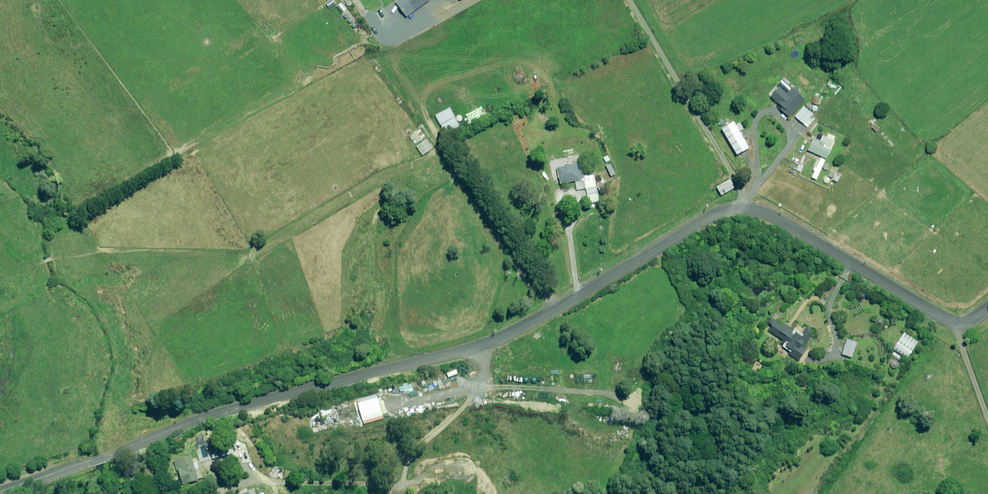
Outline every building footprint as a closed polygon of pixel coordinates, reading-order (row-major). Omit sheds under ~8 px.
[(396,2),(407,17),(430,0),(399,0),(396,2)] [(788,91),(782,85),(771,97),(783,107),(781,109),(790,117),(806,99),(790,85),(788,87),(790,89),(788,91)] [(805,124),(813,114),(804,106),(795,116),(805,124)] [(446,134),(460,126),(450,107),(436,114),(446,134)] [(735,122),(723,129),(738,155),(750,148),(735,122)] [(808,150),(827,158),(832,145),(813,138),(808,150)] [(426,139),(417,146),(423,155),(433,147),(426,139)] [(561,183),(580,179),(580,180),(575,181),(577,190),(586,188),(588,198),(591,197),(592,202),(599,200),(594,174),(584,177),(581,162),(557,167),(561,183)] [(802,346),(813,335),(810,332),(812,330),(807,326),(802,334),(786,323),(784,326),(771,318),(768,323),(773,325),(769,331),(783,340),(781,343),(782,343),(792,350),(789,354),(800,361),(808,349),(802,346)] [(918,342),(905,333),(894,350),(899,354),(898,356),(895,354),(894,356),(899,360),(901,358),(899,356),(900,354),(907,359),(918,342)] [(857,342),(846,339),(842,354),(852,357),(857,342)] [(191,456),(175,461),(183,484),(203,478),(197,461),(193,463),(191,456)]
